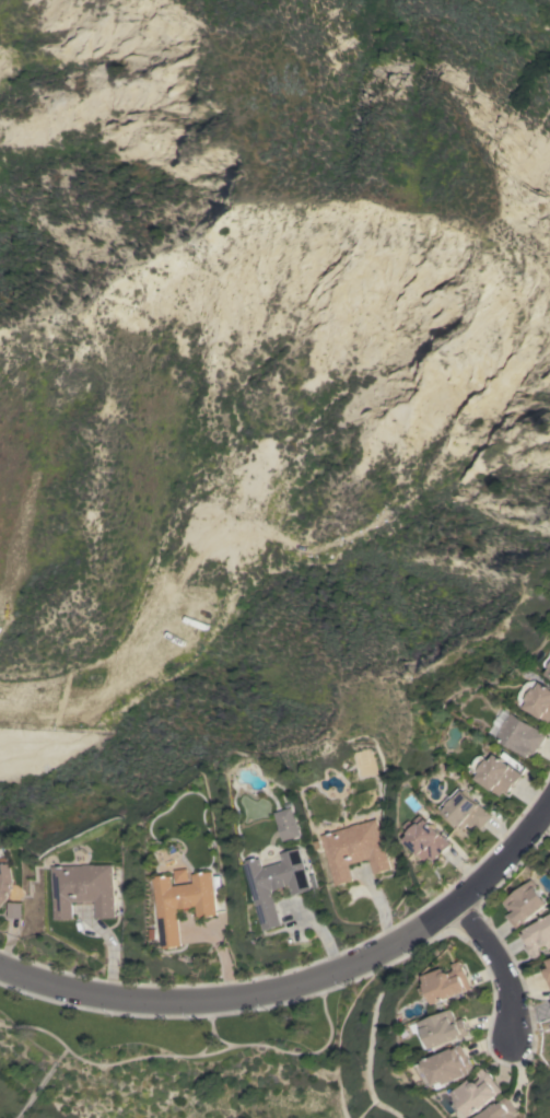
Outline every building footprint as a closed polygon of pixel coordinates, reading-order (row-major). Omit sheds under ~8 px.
[(538,682),(549,689),(549,721),(549,722),(523,707),(524,706),(518,703),(519,700),(517,696),(517,692),(519,689),(522,685),(524,682),(533,678),(538,682)] [(547,734),(538,748),(537,748),(534,754),(529,752),(527,757),(511,747),(510,748),(502,744),(503,743),(494,737),(494,736),(488,732),(493,723),(492,722),(496,715),(502,708),(547,734)] [(522,775),(512,788),(511,787),(507,793),(504,790),(501,795),(476,778),(479,772),(477,770),(476,772),(473,771),(472,766),(471,762),(472,760),(476,755),(480,754),(483,752),(487,750),(492,754),(522,775)] [(481,827),(476,823),(472,826),(469,823),(465,828),(444,811),(445,810),(441,807),(458,787),(492,815),(481,827)] [(273,813),(291,807),(300,836),(282,841),(273,813)] [(405,840),(410,835),(408,832),(409,831),(402,825),(409,819),(412,823),(420,815),(424,819),(425,818),(442,834),(441,835),(450,845),(440,855),(438,855),(434,860),(431,857),(426,861),(405,840)] [(323,835),(351,826),(359,823),(359,824),(376,818),(391,869),(374,874),(370,858),(350,864),(354,880),(338,885),(323,835)] [(246,863),(249,862),(248,860),(258,858),(258,859),(261,858),(265,867),(282,861),(280,853),(299,848),(312,889),(293,895),(290,884),(288,884),(288,885),(276,889),(276,888),(273,889),(284,924),(268,930),(246,863)] [(10,898),(0,910),(0,865),(4,864),(3,858),(12,857),(12,863),(14,863),(16,882),(10,898)] [(60,866),(89,865),(89,864),(100,864),(116,864),(117,917),(100,918),(100,900),(79,901),(79,919),(61,919),(60,866)] [(175,870),(187,867),(189,881),(176,883),(175,870)] [(217,915),(198,917),(196,906),(194,906),(194,907),(190,907),(190,908),(189,909),(188,910),(187,910),(186,909),(185,909),(185,908),(182,908),(178,908),(184,945),(166,948),(156,878),(160,878),(159,876),(168,874),(168,876),(172,876),(173,886),(192,883),(191,874),(198,873),(197,872),(203,871),(204,872),(210,871),(217,915)] [(531,880),(536,886),(535,886),(548,902),(516,929),(506,916),(510,912),(502,902),(531,880)] [(9,918),(22,918),(22,903),(9,903),(9,918)] [(518,933),(549,914),(549,949),(549,950),(547,945),(545,946),(542,945),(539,947),(538,950),(541,954),(534,958),(531,955),(530,955),(525,946),(526,945),(518,933)] [(547,960),(549,959),(549,991),(546,978),(543,979),(540,968),(548,965),(547,960)] [(434,1004),(429,993),(424,995),(421,988),(426,986),(425,983),(426,982),(424,976),(444,967),(446,973),(446,971),(449,973),(455,970),(453,964),(460,960),(463,965),(464,965),(468,975),(466,975),(472,988),(466,991),(434,1004)] [(452,1009),(456,1021),(463,1018),(468,1034),(457,1038),(431,1049),(430,1046),(425,1047),(420,1032),(416,1033),(413,1024),(452,1009)] [(460,1044),(466,1057),(467,1056),(471,1065),(465,1069),(468,1073),(445,1084),(445,1085),(436,1090),(432,1079),(430,1079),(428,1073),(422,1075),(420,1074),(418,1072),(418,1070),(418,1068),(418,1064),(424,1062),(424,1060),(460,1044)] [(500,1091),(465,1117),(458,1117),(456,1116),(456,1113),(456,1110),(450,1105),(456,1102),(450,1095),(452,1095),(449,1093),(466,1079),(469,1083),(470,1082),(472,1082),(473,1082),(478,1078),(475,1073),(481,1068),(485,1073),(485,1072),(491,1079),(490,1080),(500,1091)] [(507,1114),(511,1117),(472,1117),(503,1096),(513,1109),(507,1114)]
